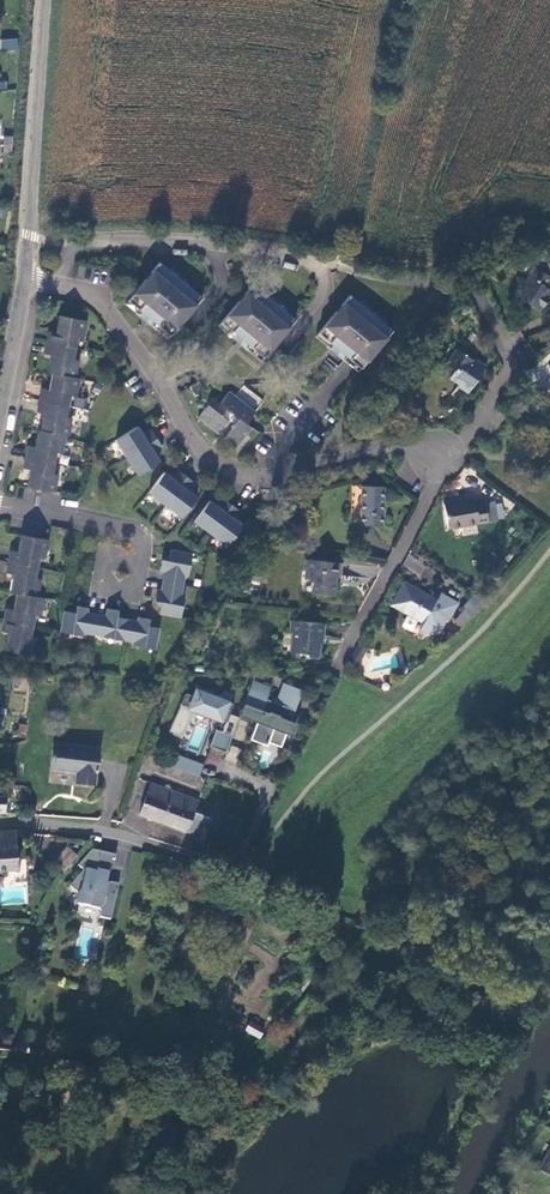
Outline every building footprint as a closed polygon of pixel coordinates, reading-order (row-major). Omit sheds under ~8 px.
[(1,38),(1,49),(18,49),(18,38),(1,38)] [(201,298),(160,263),(151,273),(155,276),(150,282),(146,279),(128,300),(142,313),(156,324),(170,335),(188,314),(184,311),(189,305),(193,308),(201,298)] [(532,274),(537,267),(533,265),(528,272),(530,273),(532,274)] [(537,267),(532,274),(530,273),(523,285),(528,305),(539,311),(549,294),(549,276),(537,267)] [(151,273),(146,279),(150,282),(155,276),(151,273)] [(295,320),(253,285),(244,295),(248,298),(243,304),(239,301),(221,322),(236,334),(249,346),(263,357),(281,336),(278,333),(282,327),(286,330),(295,320)] [(248,298),(244,295),(239,301),(243,304),(248,298)] [(392,330),(350,296),(341,306),(345,309),(340,315),(336,312),(318,333),(333,345),(346,356),(361,368),(378,347),(375,343),(380,337),(384,341),(392,330)] [(142,313),(128,300),(125,304),(139,316),(142,313)] [(184,311),(188,314),(193,308),(189,305),(184,311)] [(341,306),(336,312),(340,315),(345,309),(341,306)] [(49,331),(46,343),(76,349),(78,338),(82,338),(85,321),(59,316),(55,332),(49,331)] [(221,322),(218,326),(233,338),(236,334),(221,322)] [(170,335),(156,324),(153,327),(167,339),(170,335)] [(282,327),(278,333),(281,336),(286,330),(282,327)] [(318,333),(316,337),(330,349),(333,345),(318,333)] [(380,337),(375,343),(378,347),(384,341),(380,337)] [(48,373),(52,374),(74,378),(78,360),(74,359),(76,349),(46,343),(45,353),(51,355),(48,373)] [(249,346),(246,349),(261,361),(263,357),(249,346)] [(486,366),(477,359),(475,362),(469,358),(471,356),(458,347),(448,363),(455,369),(451,376),(461,384),(460,386),(469,392),(486,366)] [(346,356),(343,360),(351,366),(358,372),(361,368),(346,356)] [(41,389),(39,400),(69,406),(70,395),(75,396),(79,379),(74,378),(52,374),(49,390),(41,389)] [(199,381),(190,386),(195,396),(204,391),(199,381)] [(220,403),(213,398),(198,418),(218,434),(220,431),(223,433),(226,435),(223,438),(236,448),(252,428),(247,423),(264,401),(244,385),(236,395),(230,391),(220,403)] [(65,435),(68,436),(71,419),(67,417),(69,406),(39,400),(37,412),(44,413),(40,431),(65,435)] [(143,435),(137,426),(115,440),(138,475),(159,461),(154,452),(162,447),(151,430),(143,435)] [(26,457),(55,463),(57,452),(62,453),(65,435),(40,431),(38,430),(34,447),(28,446),(26,457)] [(26,486),(54,492),(57,475),(53,474),(55,463),(26,457),(24,468),(29,470),(26,486)] [(172,479),(164,472),(149,493),(181,517),(197,497),(189,491),(194,482),(178,470),(172,479)] [(382,515),(382,485),(360,485),(359,524),(382,524),(382,515)] [(486,519),(498,517),(495,500),(486,501),(484,497),(475,499),(474,495),(443,502),(448,526),(486,518),(486,519)] [(209,500),(194,521),(227,546),(242,525),(234,519),(240,511),(224,499),(218,507),(209,500)] [(10,555),(8,562),(38,568),(40,556),(44,558),(48,539),(21,533),(18,552),(11,550),(10,555)] [(188,576),(192,554),(171,550),(169,561),(162,560),(160,571),(164,572),(161,590),(157,589),(155,601),(161,602),(159,613),(180,617),(184,594),(181,594),(185,576),(188,576)] [(303,593),(333,596),(335,580),(336,576),(339,576),(340,564),(307,561),(303,593)] [(9,591),(16,593),(37,597),(40,579),(36,578),(38,568),(8,562),(6,573),(12,574),(11,583),(9,591)] [(435,600),(404,582),(392,605),(419,620),(419,632),(426,635),(437,633),(445,617),(449,619),(457,602),(439,593),(435,600)] [(5,614),(4,620),(33,626),(35,615),(40,616),(44,597),(37,597),(16,593),(12,610),(6,609),(5,614)] [(463,605),(465,607),(472,613),(481,602),(472,594),(463,605)] [(76,613),(64,611),(61,632),(83,636),(84,633),(133,642),(133,645),(155,649),(159,628),(148,626),(149,619),(138,617),(137,621),(117,617),(118,610),(107,608),(106,616),(87,612),(88,608),(77,606),(76,613)] [(472,613),(465,607),(456,619),(463,625),(473,613),(472,613)] [(33,626),(4,620),(2,630),(8,632),(7,640),(5,650),(32,655),(35,637),(31,637),(33,626)] [(324,623),(292,620),(291,633),(294,633),(293,653),(304,654),(303,658),(317,659),(318,649),(318,645),(321,645),(324,623)] [(366,646),(360,643),(349,662),(355,665),(366,646)] [(251,683),(243,704),(254,708),(250,720),(256,722),(255,725),(250,739),(266,745),(268,740),(271,734),(284,738),(302,689),(284,683),(276,703),(266,699),(270,687),(263,684),(262,687),(251,683)] [(210,746),(226,752),(238,719),(239,717),(230,714),(233,704),(212,696),(213,692),(197,686),(193,697),(186,694),(169,733),(182,739),(194,710),(226,722),(222,732),(216,730),(210,746)] [(254,708),(243,704),(239,717),(238,719),(255,725),(256,722),(250,720),(254,708)] [(19,736),(25,737),(27,723),(21,723),(19,736)] [(271,734),(268,740),(281,745),(284,738),(271,734)] [(94,784),(99,747),(54,742),(50,769),(76,772),(75,781),(83,782),(94,784)] [(174,756),(170,766),(199,776),(203,767),(174,756)] [(195,813),(199,802),(151,783),(140,815),(161,823),(205,840),(211,819),(195,813)] [(14,832),(0,833),(0,872),(16,871),(15,838),(14,832)] [(76,857),(65,848),(56,859),(66,868),(76,857)] [(115,861),(116,856),(92,851),(78,867),(84,872),(70,888),(79,896),(77,905),(99,910),(101,913),(100,919),(110,921),(118,888),(106,886),(107,883),(112,860),(115,861)] [(23,957),(26,939),(14,938),(13,945),(7,944),(6,954),(23,957)] [(245,1032),(260,1039),(265,1030),(250,1022),(245,1032)] [(15,1049),(29,1051),(30,1045),(28,1045),(17,1043),(15,1049)] [(538,1170),(549,1176),(549,1147),(538,1170)]
